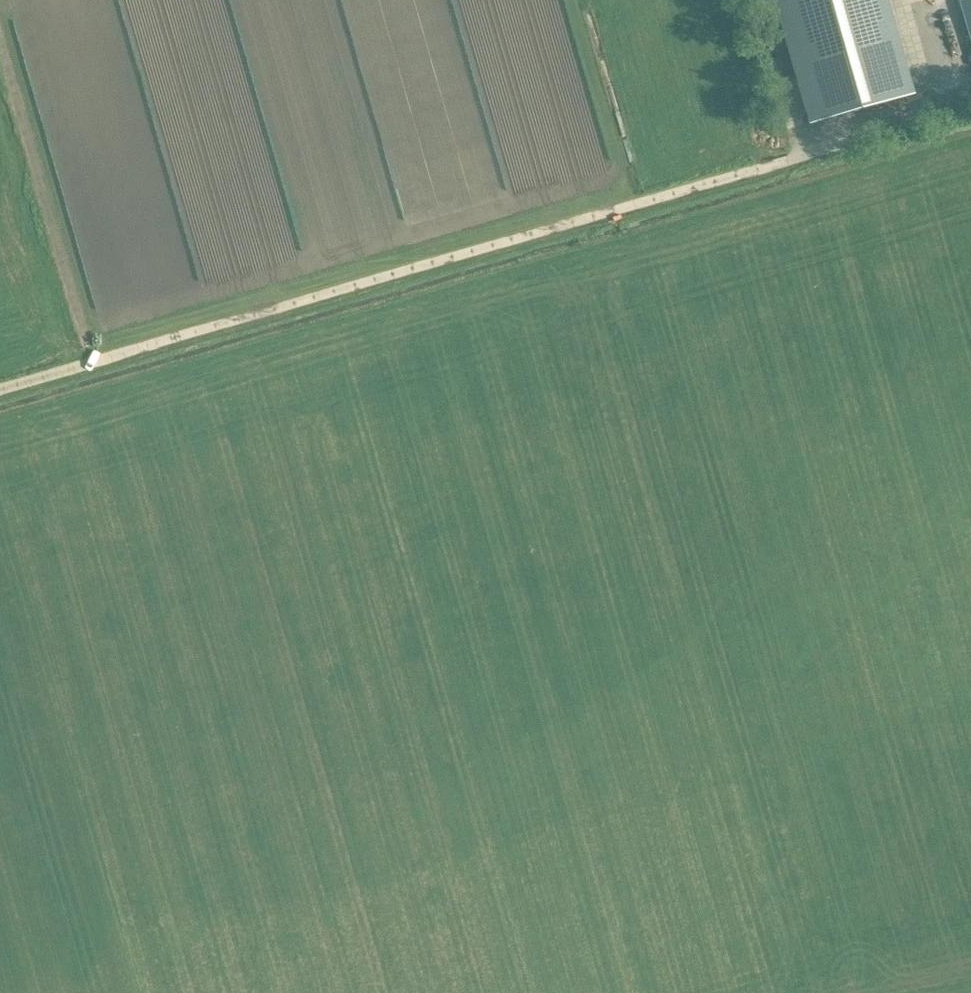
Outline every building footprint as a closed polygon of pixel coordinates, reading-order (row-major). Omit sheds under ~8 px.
[(827,53),(809,0),(773,0),(803,91),(818,87),(822,100),(828,98),(815,57),(827,53)] [(879,95),(912,87),(907,69),(935,62),(919,0),(855,0),(879,95)]
